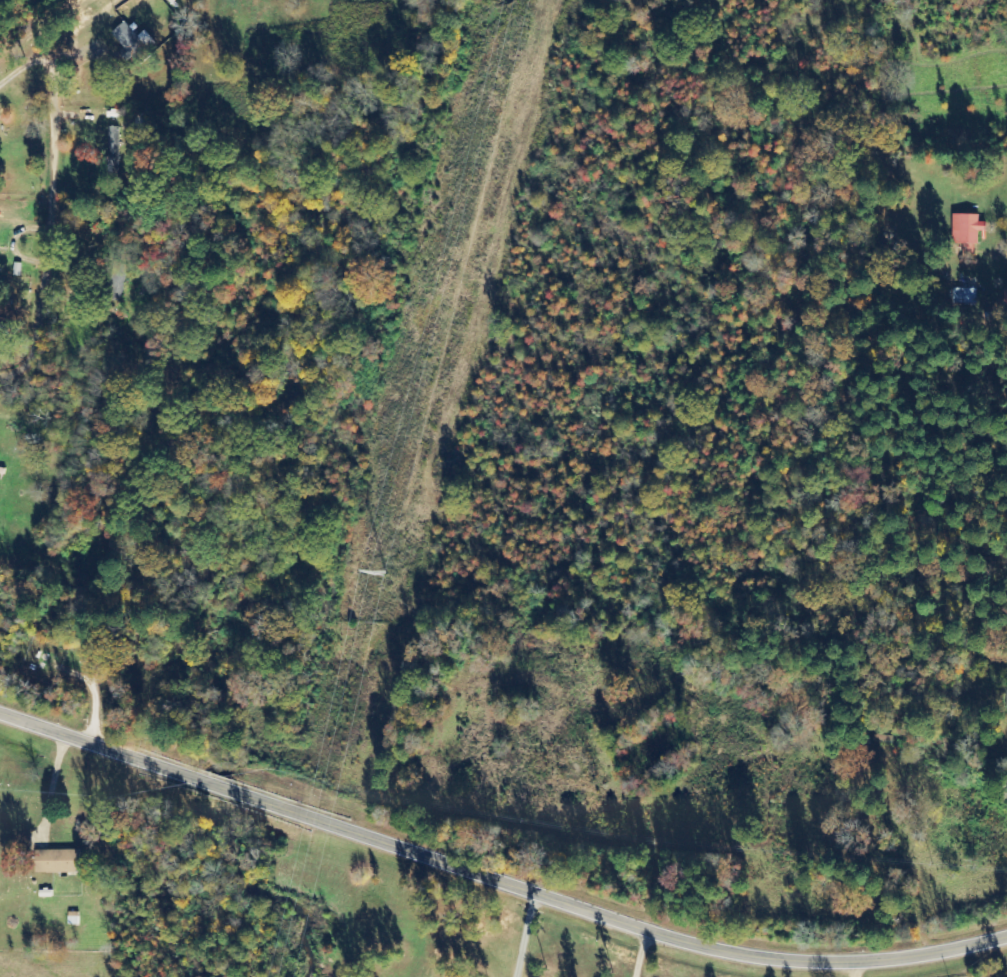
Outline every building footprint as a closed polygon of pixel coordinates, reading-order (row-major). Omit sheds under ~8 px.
[(159,44),(146,30),(139,36),(125,22),(112,34),(139,63),(159,44)] [(121,175),(120,126),(108,127),(109,175),(121,175)] [(987,222),(981,222),(980,214),(954,214),(955,244),(980,244),(980,233),(988,232),(987,222)] [(977,305),(977,288),(954,288),(954,305),(977,305)] [(36,874),(84,873),(83,850),(36,851),(36,874)]
